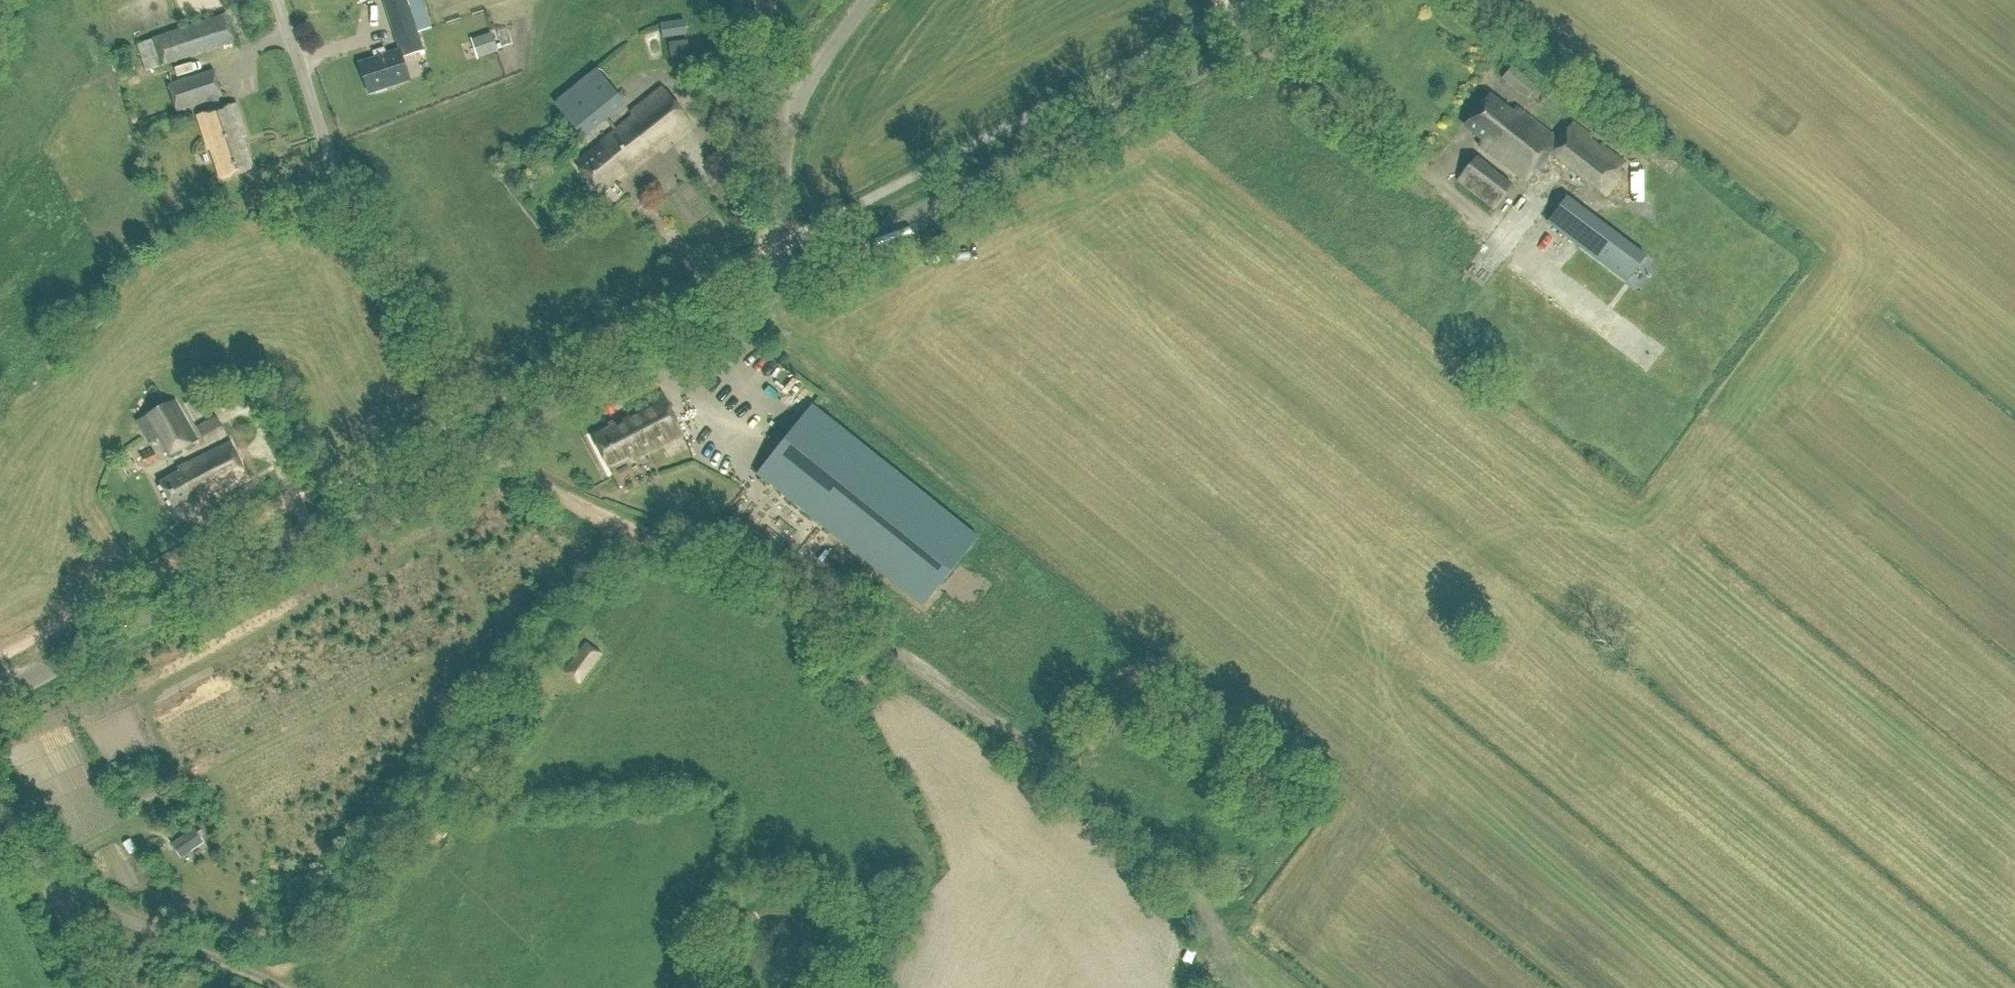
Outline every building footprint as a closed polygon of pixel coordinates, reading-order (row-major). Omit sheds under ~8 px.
[(230,12),(152,37),(161,66),(240,40),(230,12)] [(424,51),(413,17),(392,23),(400,51),(360,64),(369,93),(410,79),(403,58),(424,51)] [(663,23),(665,36),(688,33),(686,20),(663,23)] [(689,40),(672,42),(674,55),(691,53),(689,40)] [(198,73),(220,68),(217,55),(195,60),(198,73)] [(1513,63),(1502,78),(1529,100),(1541,85),(1513,63)] [(599,66),(555,102),(584,139),(628,103),(614,85),(599,66)] [(212,149),(222,179),(253,169),(243,138),(247,137),(236,104),(222,108),(219,98),(223,97),(214,70),(169,85),(177,112),(207,102),(211,112),(199,116),(210,149),(212,149)] [(576,164),(601,195),(662,149),(658,143),(669,134),(675,142),(695,125),(665,87),(633,112),(636,116),(601,143),(602,145),(576,164)] [(1620,169),(1625,162),(1572,122),(1559,140),(1516,107),(1512,112),(1490,94),(1465,126),(1483,140),(1479,145),(1526,182),(1549,153),(1605,196),(1624,172),(1620,169)] [(1478,154),(1457,180),(1496,210),(1516,184),(1478,154)] [(1630,164),(1631,203),(1644,202),(1643,164),(1630,164)] [(1568,197),(1548,223),(1625,282),(1645,255),(1568,197)] [(1489,280),(1500,270),(1485,253),(1474,263),(1489,280)] [(633,461),(685,435),(663,393),(627,411),(630,417),(592,437),(608,467),(630,455),(633,461)] [(177,397),(136,421),(149,443),(160,437),(171,456),(200,439),(177,397)] [(812,405),(757,474),(923,607),(979,538),(812,405)] [(207,497),(246,477),(231,442),(178,468),(180,472),(160,483),(175,509),(205,492),(207,497)] [(585,641),(564,670),(581,682),(602,654),(585,641)] [(518,722),(510,714),(504,720),(513,728),(518,722)] [(519,740),(512,749),(518,754),(525,744),(519,740)] [(180,847),(192,863),(213,847),(201,832),(180,847)]
